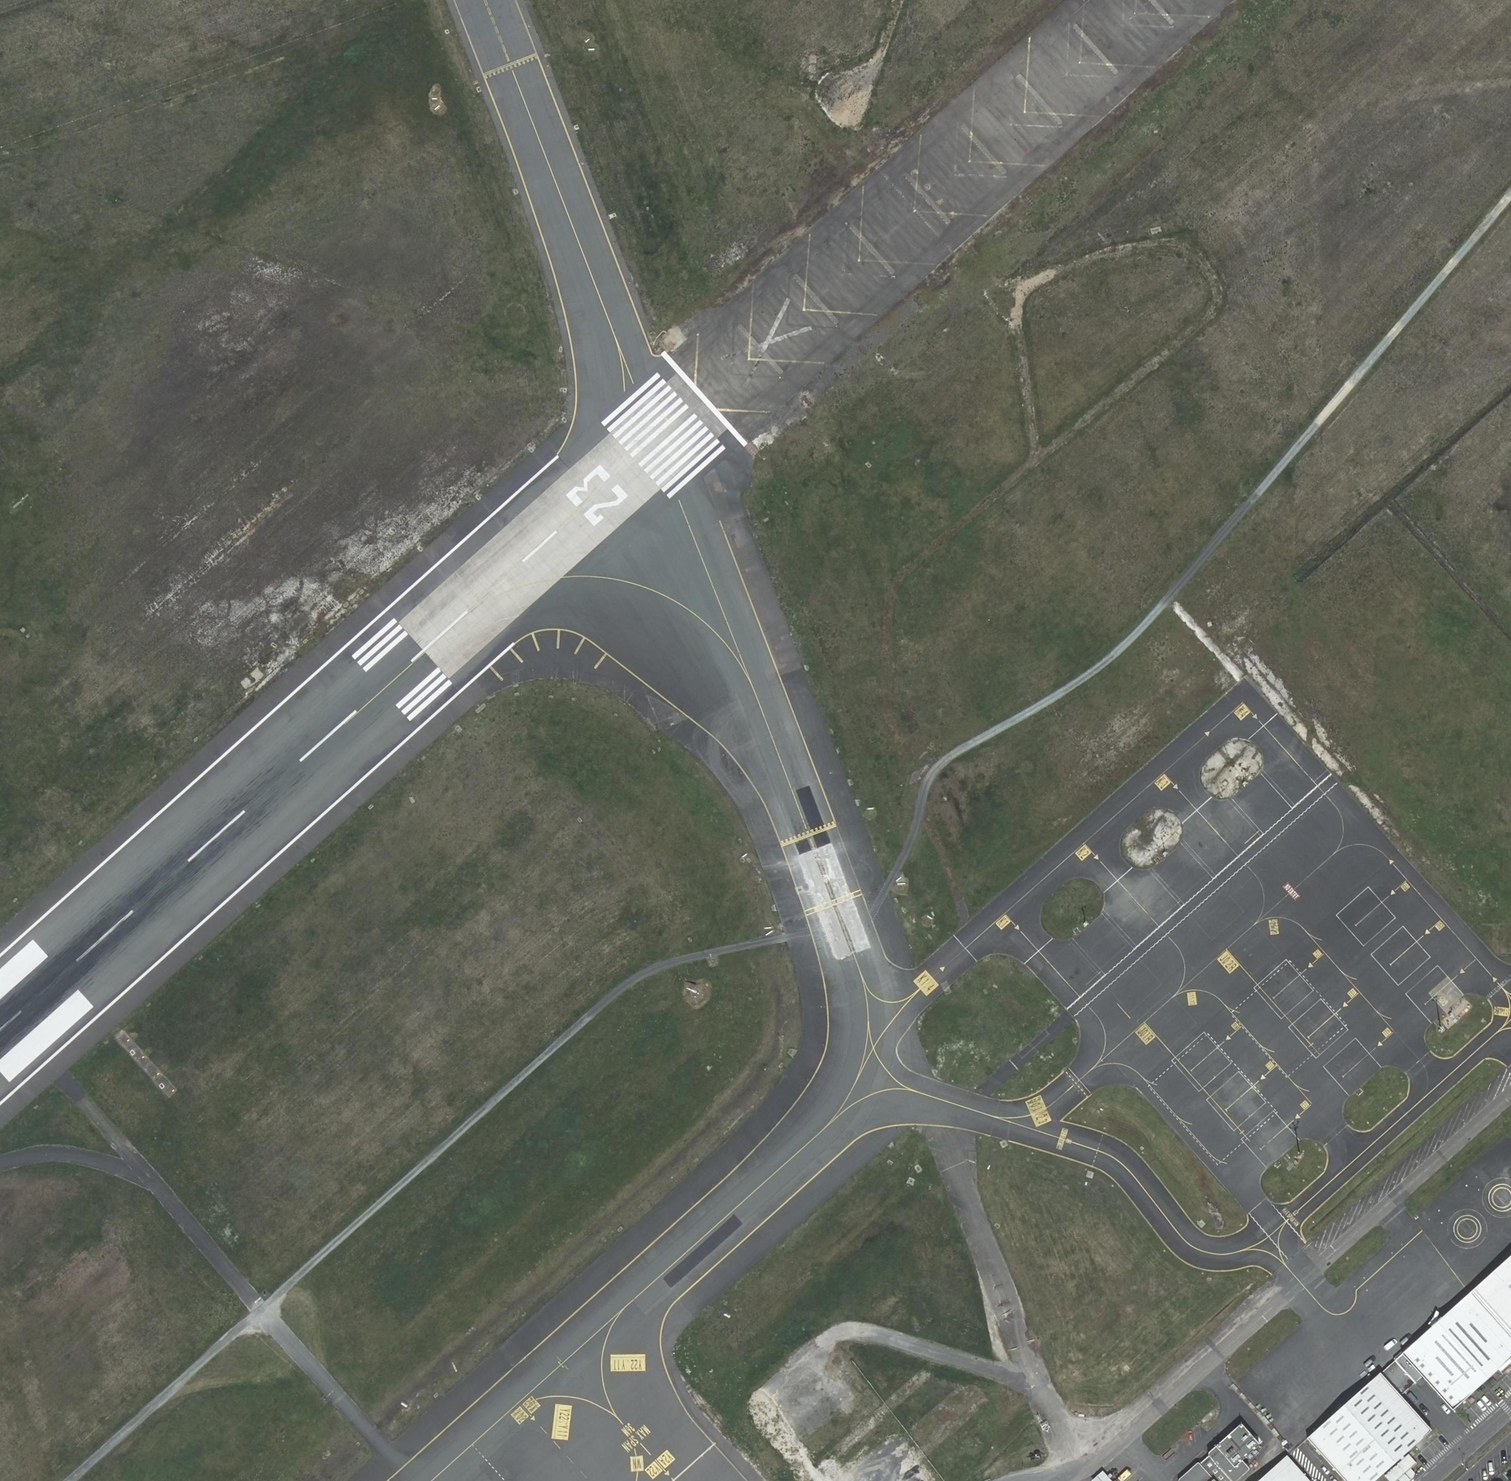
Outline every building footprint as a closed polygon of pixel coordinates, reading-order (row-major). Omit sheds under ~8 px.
[(1510,1359),(1510,1336),(1496,1319),(1470,1293),(1404,1353),(1424,1376),(1453,1410),(1463,1402),(1472,1394),(1474,1391),(1502,1367),(1505,1364),(1510,1359)] [(1424,1376),(1404,1353),(1388,1367),(1381,1373),(1401,1396),(1404,1394),(1405,1393),(1424,1376)] [(1433,1431),(1401,1396),(1381,1373),(1307,1439),(1344,1480),(1376,1480),(1384,1474),(1391,1480),(1398,1480),(1399,1479),(1401,1480),(1410,1480),(1414,1477),(1415,1473),(1411,1468),(1417,1463),(1409,1454),(1433,1431)] [(1251,1470),(1251,1469),(1251,1468),(1251,1467),(1245,1460),(1261,1445),(1261,1444),(1261,1442),(1260,1441),(1245,1424),(1243,1423),(1242,1423),(1241,1424),(1210,1452),(1209,1453),(1209,1454),(1210,1454),(1201,1462),(1200,1462),(1199,1462),(1198,1462),(1179,1480),(1238,1480),(1251,1470)] [(1289,1456),(1288,1455),(1259,1480),(1312,1480),(1289,1456)] [(1104,1470),(1092,1480),(1113,1480),(1104,1470)]
